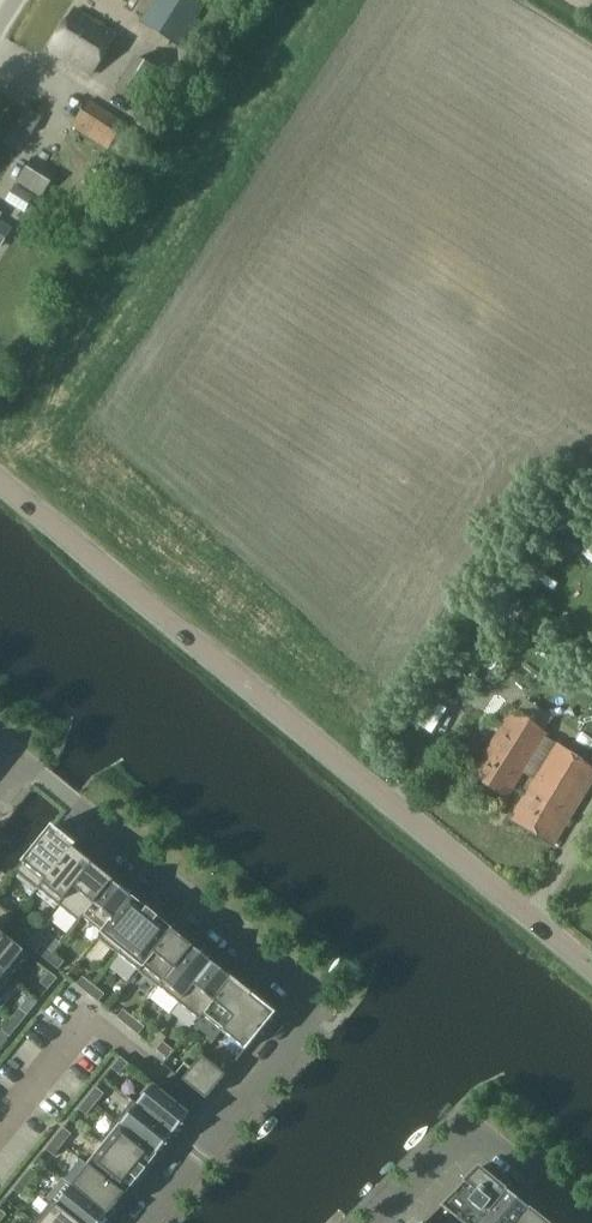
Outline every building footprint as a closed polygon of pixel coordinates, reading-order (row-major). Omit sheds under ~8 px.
[(140,22),(178,47),(205,5),(198,0),(154,0),(140,22)] [(50,49),(91,73),(115,34),(74,9),(50,49)] [(113,90),(139,108),(140,105),(150,111),(168,85),(158,78),(162,73),(135,55),(113,90)] [(88,98),(70,126),(108,150),(125,123),(88,98)] [(26,107),(16,124),(32,134),(42,117),(26,107)] [(31,158),(16,182),(40,198),(56,173),(31,158)] [(8,200),(24,210),(31,197),(16,188),(8,200)] [(10,229),(0,222),(0,245),(10,229)] [(540,608),(557,580),(527,562),(511,590),(540,608)] [(470,775),(507,797),(546,734),(511,710),(470,775)] [(509,818),(553,844),(591,779),(591,769),(554,743),(509,818)] [(52,827),(15,871),(36,888),(72,843),(53,827),(53,828),(52,827)] [(39,889),(57,904),(90,863),(72,849),(75,845),(73,844),(74,844),(72,843),(36,888),(38,890),(39,889)] [(90,863),(57,904),(78,921),(110,880),(104,875),(90,863)] [(83,917),(102,933),(131,897),(110,880),(78,921),(79,922),(83,917)] [(131,897),(102,933),(98,938),(119,954),(152,912),(147,908),(146,909),(134,900),(131,897)] [(0,905),(0,933),(1,934),(2,933),(15,918),(0,905)] [(119,954),(139,971),(172,930),(157,918),(158,917),(152,912),(119,954)] [(16,935),(27,944),(34,936),(23,927),(16,935)] [(172,930),(139,971),(160,987),(193,947),(184,940),(172,930)] [(0,933),(0,972),(9,979),(29,954),(2,933),(1,934),(0,933)] [(48,961),(54,953),(45,945),(38,953),(48,961)] [(160,987),(180,1004),(213,963),(205,957),(193,947),(160,987)] [(48,961),(58,969),(64,961),(54,953),(48,961)] [(213,963),(180,1004),(200,1020),(203,1015),(205,1016),(234,980),(225,973),(213,963)] [(0,972),(0,990),(9,979),(0,972)] [(41,983),(48,989),(57,978),(50,972),(41,983)] [(88,993),(94,985),(83,976),(77,984),(88,993)] [(225,1033),(254,997),(234,980),(205,1016),(203,1015),(200,1020),(195,1026),(214,1041),(222,1030),(225,1033)] [(88,993),(98,1002),(105,994),(94,985),(88,993)] [(254,997),(225,1033),(246,1050),(275,1014),(273,1013),(274,1012),(256,998),(254,997)] [(20,1008),(11,1019),(19,1025),(28,1015),(20,1008)] [(128,1025),(134,1018),(123,1009),(117,1017),(128,1025)] [(128,1025),(138,1034),(145,1027),(134,1018),(128,1025)] [(19,1025),(11,1019),(2,1030),(10,1036),(19,1025)] [(157,1049),(167,1058),(174,1050),(163,1042),(157,1049)] [(202,1055),(192,1067),(216,1087),(226,1075),(202,1055)] [(119,1074),(128,1063),(121,1057),(112,1068),(119,1074)] [(216,1087),(192,1067),(182,1080),(206,1099),(216,1087)] [(154,1084),(137,1104),(173,1133),(190,1113),(154,1084)] [(88,1098),(95,1104),(104,1093),(96,1087),(88,1098)] [(87,1115),(95,1104),(88,1098),(79,1109),(87,1115)] [(117,1121),(157,1153),(173,1133),(137,1104),(133,1100),(117,1121)] [(104,1144),(141,1174),(146,1169),(145,1168),(157,1153),(117,1121),(100,1141),(104,1144)] [(55,1138),(63,1145),(72,1134),(64,1127),(55,1138)] [(54,1155),(63,1145),(55,1138),(46,1149),(54,1155)] [(141,1174),(104,1144),(87,1164),(125,1194),(136,1180),(137,1180),(141,1174)] [(63,1178),(108,1214),(125,1194),(87,1164),(80,1158),(63,1178)] [(23,1178),(30,1185),(39,1174),(31,1168),(23,1178)] [(507,1190),(479,1168),(424,1222),(480,1222),(507,1190)] [(108,1214),(63,1178),(62,1177),(45,1197),(51,1201),(78,1222),(101,1222),(108,1214)] [(22,1196),(30,1185),(23,1178),(14,1189),(22,1196)] [(529,1208),(507,1190),(480,1222),(517,1222),(529,1208)] [(51,1201),(35,1222),(36,1222),(78,1222),(51,1201)] [(529,1208),(517,1222),(547,1222),(529,1208)]
